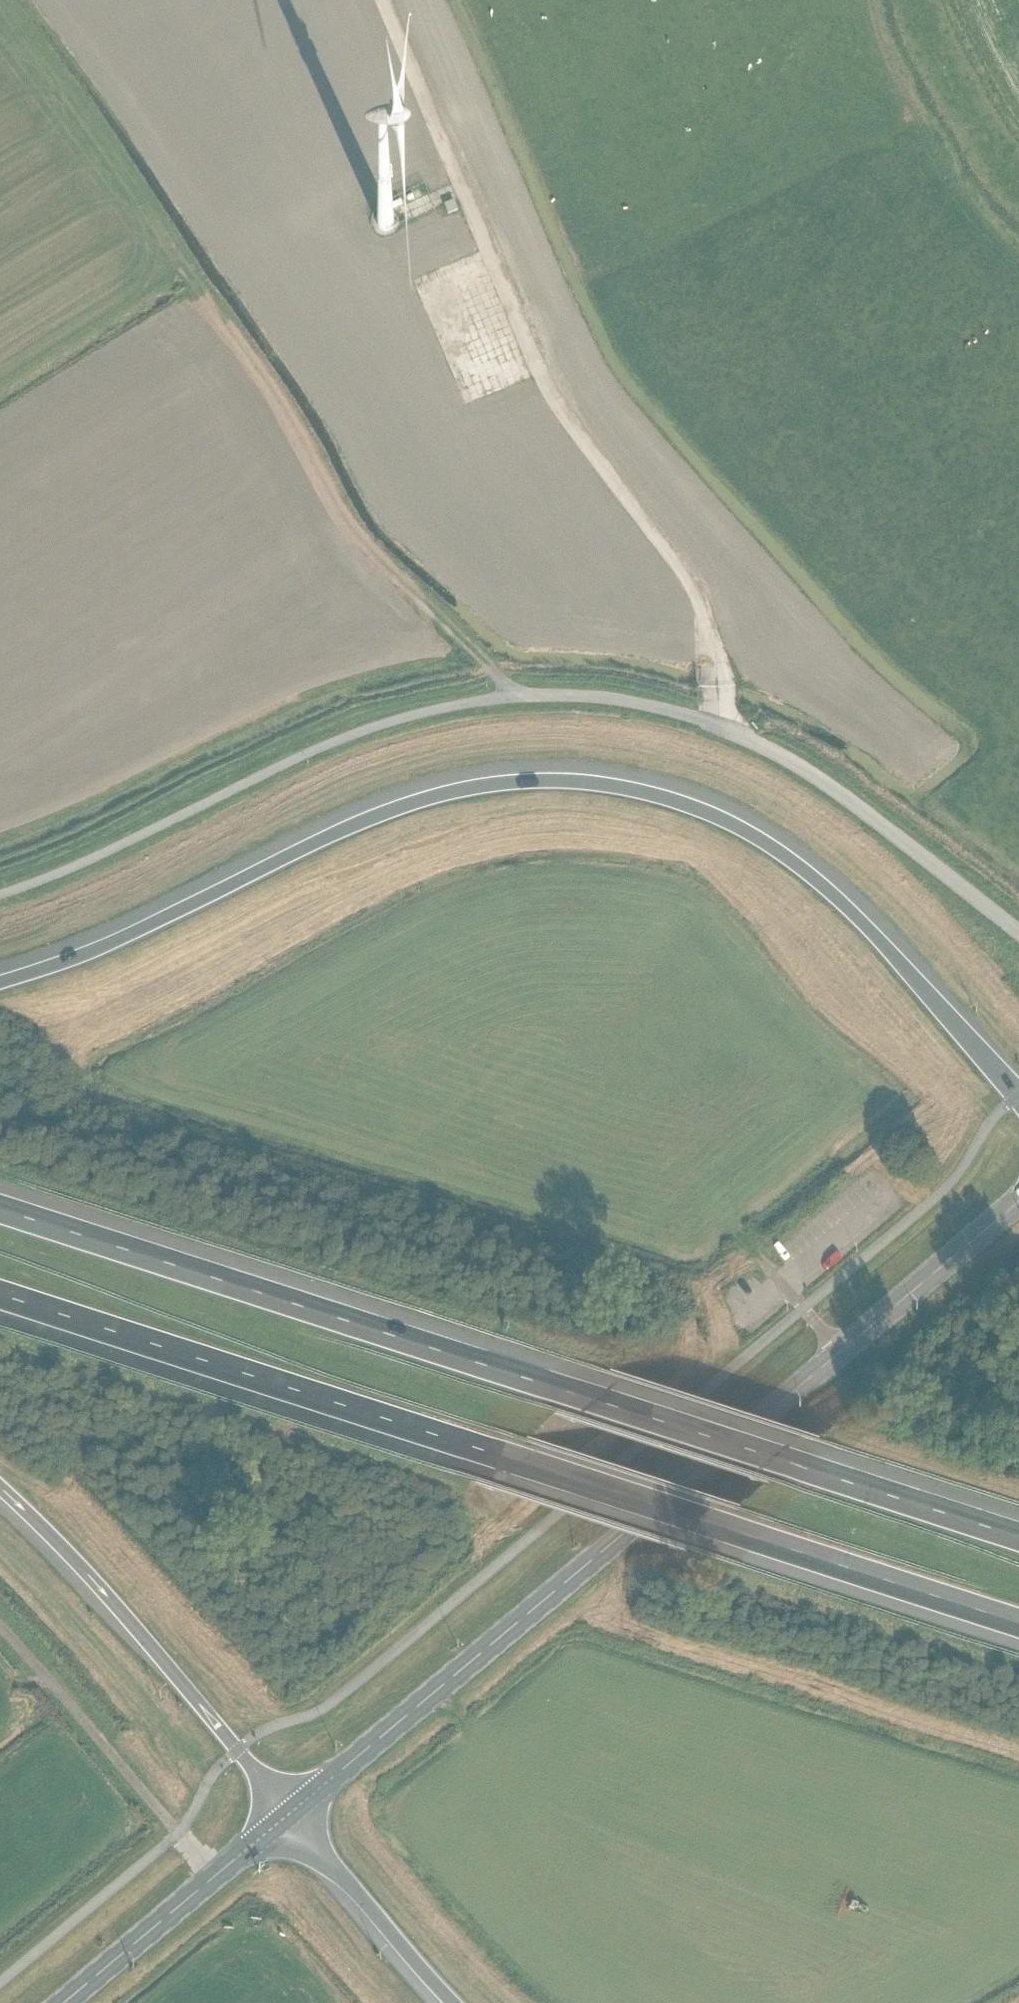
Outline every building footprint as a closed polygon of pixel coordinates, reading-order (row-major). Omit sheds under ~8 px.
[(387,213),(385,213),(383,213),(382,214),(380,214),(378,216),(377,218),(377,219),(376,222),(377,224),(378,226),(379,228),(381,229),(382,230),(385,231),(387,231),(390,230),(391,229),(393,227),(394,225),(394,222),(394,221),(394,218),(393,218),(392,216),(390,214),(388,213),(387,213)] [(476,395),(510,384),(475,277),(441,288),(476,395)]
